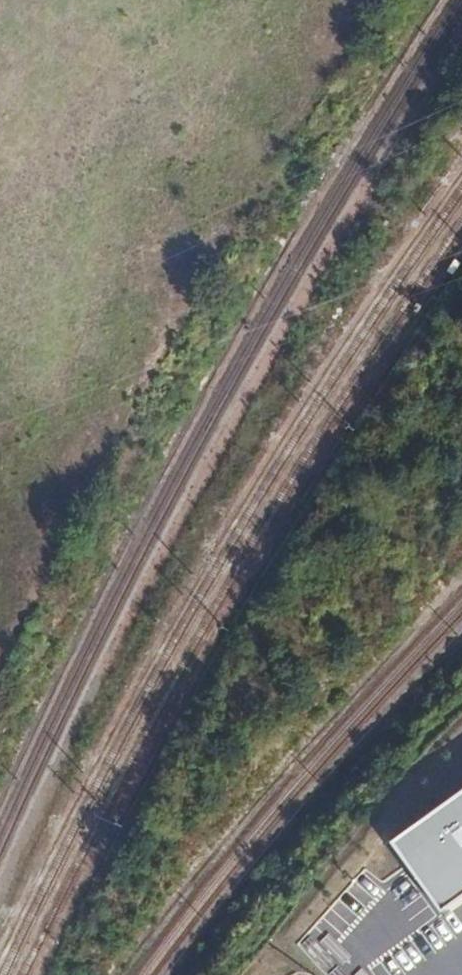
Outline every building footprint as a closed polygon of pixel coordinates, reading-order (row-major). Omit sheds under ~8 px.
[(384,833),(436,908),(461,890),(461,775),(384,833)]
